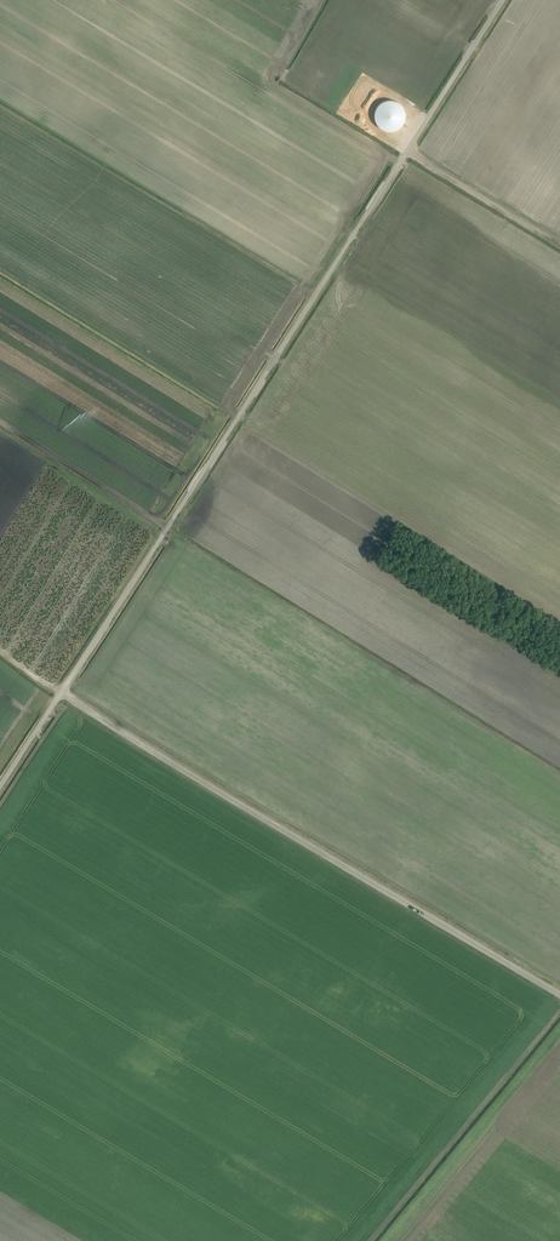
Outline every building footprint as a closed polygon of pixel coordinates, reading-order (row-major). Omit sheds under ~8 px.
[(393,89),(390,89),(388,89),(385,90),(383,91),(380,92),(379,94),(377,96),(376,99),(375,101),(375,104),(375,107),(376,109),(377,112),(379,114),(380,116),(383,117),(385,118),(388,119),(390,119),(393,119),(395,118),(398,117),(400,116),(402,114),(403,112),(404,109),(405,107),(405,104),(405,101),(404,99),(403,96),(402,94),(400,92),(398,91),(395,90),(393,89)]
